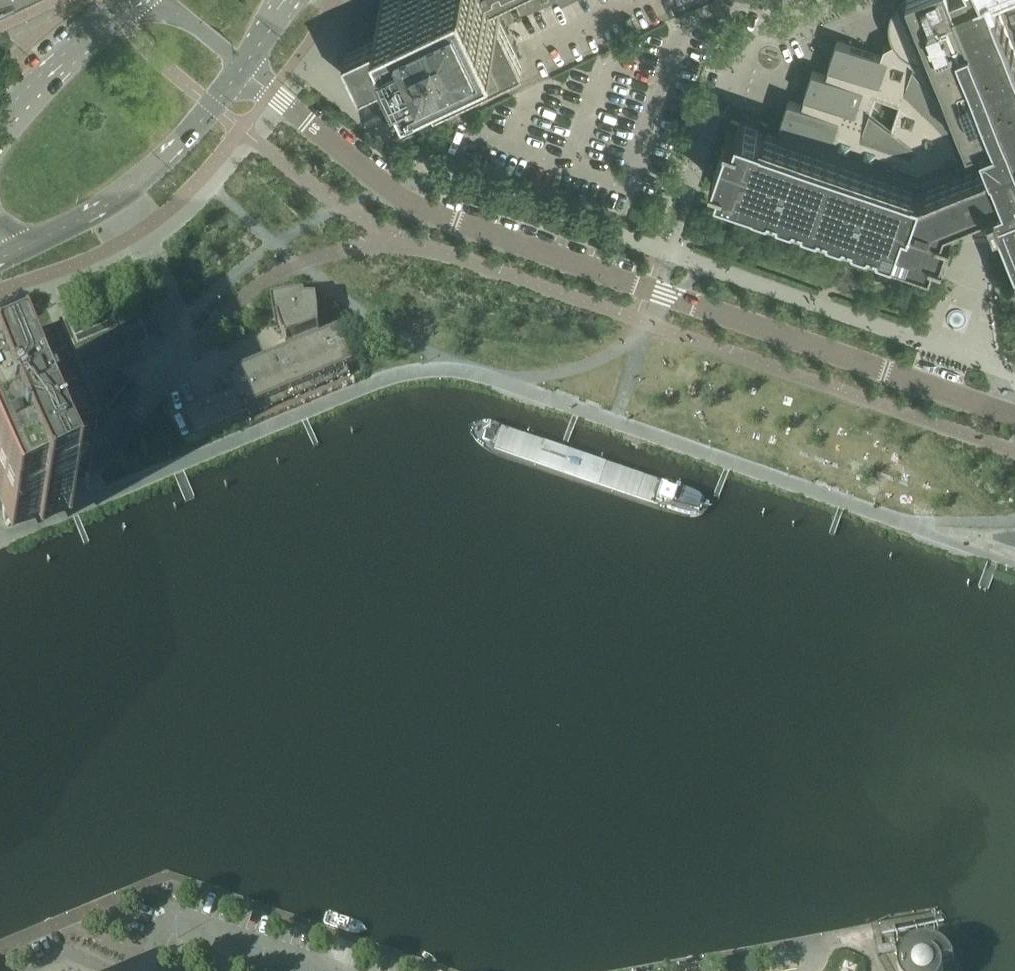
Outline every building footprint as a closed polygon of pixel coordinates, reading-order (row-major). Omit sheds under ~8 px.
[(499,13),(496,5),(504,1),(503,0),(388,0),(391,10),(399,28),(345,54),(361,88),(414,63),(422,80),(436,111),(525,69),(499,13)] [(985,0),(907,0),(906,0),(905,1),(904,2),(903,4),(902,5),(901,7),(900,8),(899,10),(899,11),(898,13),(897,15),(897,16),(897,17),(897,19),(896,20),(896,21),(896,23),(896,24),(896,25),(896,27),(897,28),(897,29),(897,30),(898,32),(898,33),(898,34),(899,35),(899,36),(900,38),(894,41),(885,46),(882,55),(838,40),(829,65),(830,65),(827,74),(814,70),(805,95),(806,95),(803,104),(794,101),(790,100),(790,99),(781,125),(782,125),(778,134),(778,135),(777,135),(768,132),(739,121),(736,130),(729,127),(728,127),(727,130),(729,130),(716,168),(714,168),(713,171),(714,171),(721,174),(718,182),(739,190),(751,194),(755,195),(755,196),(896,245),(896,244),(900,245),(933,257),(937,246),(944,248),(945,249),(946,246),(944,245),(951,226),(953,227),(954,224),(936,218),(950,213),(954,211),(953,208),(963,204),(964,205),(964,206),(965,207),(966,207),(968,208),(969,208),(970,208),(971,208),(973,208),(974,207),(975,206),(976,205),(976,204),(977,203),(977,202),(977,200),(977,199),(977,198),(987,194),(988,197),(993,195),(1014,250),(1014,67),(985,0)] [(1014,67),(1014,0),(985,0),(1014,67)] [(225,376),(232,391),(184,410),(194,432),(240,413),(352,367),(345,352),(345,351),(340,333),(349,330),(351,329),(350,326),(321,338),(319,332),(320,331),(317,302),(306,302),(305,298),(290,299),(272,302),(274,322),(276,321),(276,320),(278,320),(286,343),(287,343),(290,351),(225,376)] [(51,379),(25,317),(0,327),(0,400),(51,379)] [(10,538),(13,537),(12,536),(24,530),(36,524),(39,532),(42,531),(42,530),(67,519),(67,520),(70,519),(59,493),(84,484),(84,485),(88,483),(80,467),(56,409),(50,392),(46,394),(47,395),(23,405),(14,386),(11,387),(12,390),(0,394),(0,515),(10,538)] [(897,951),(895,943),(876,947),(878,955),(897,951)] [(943,970),(954,966),(954,964),(953,962),(952,960),(950,958),(949,956),(947,954),(946,953),(944,951),(940,949),(939,948),(936,947),(933,946),(928,945),(925,945),(921,945),(918,946),(915,947),(912,949),(909,951),(907,953),(904,955),(902,958),(901,961),(899,964),(898,967),(898,970),(943,970)]
